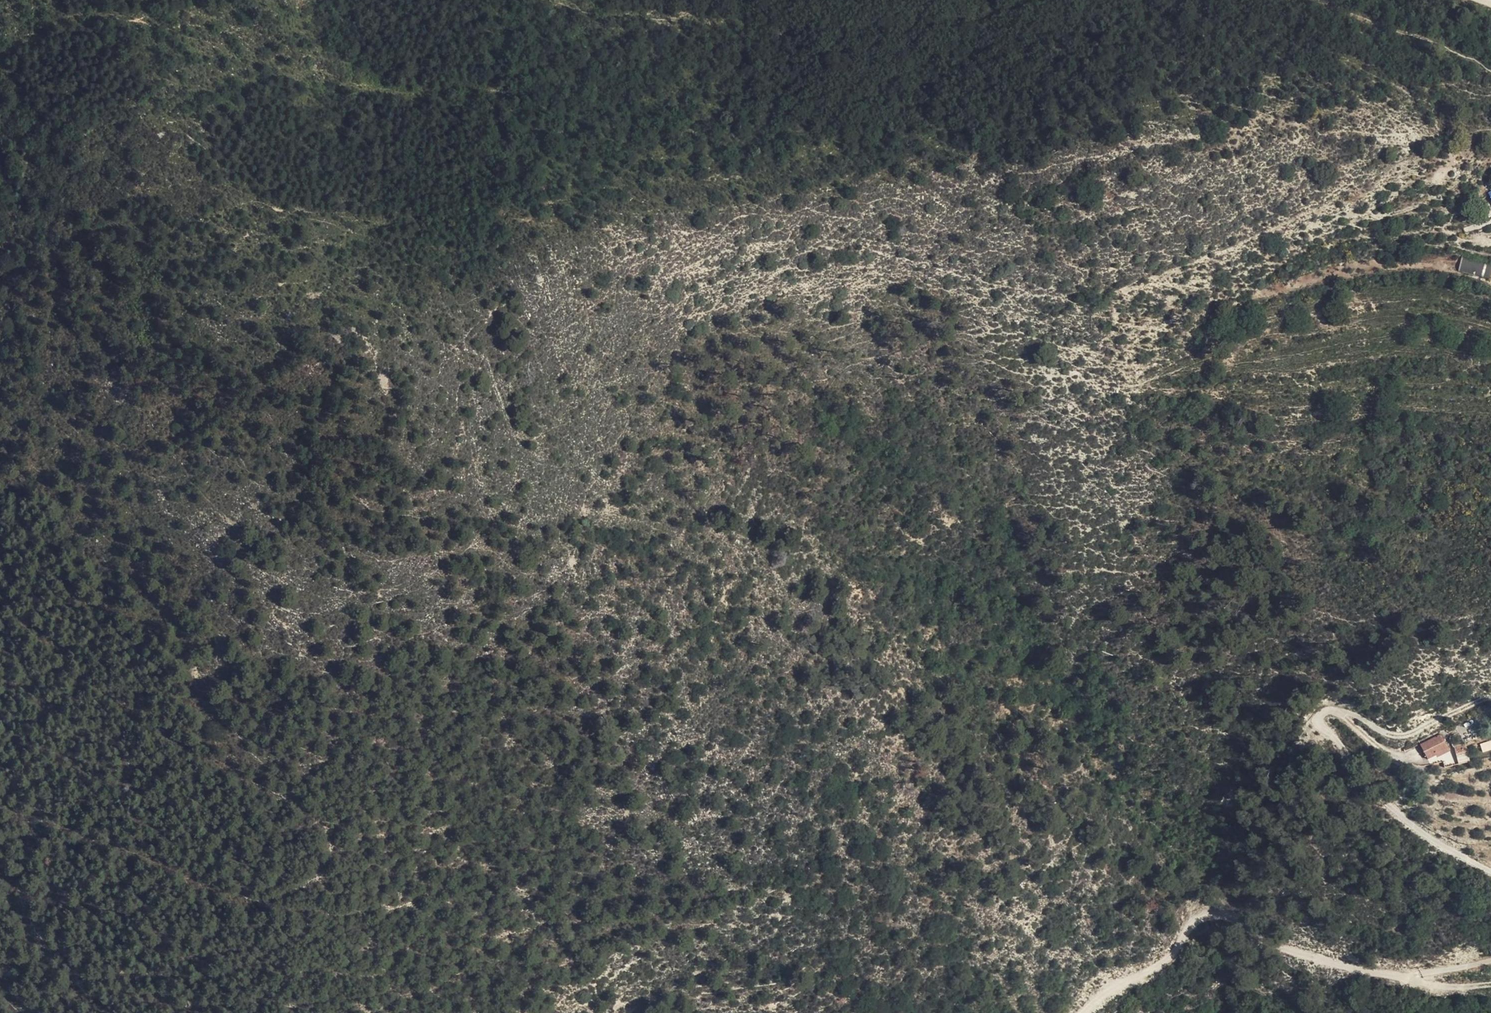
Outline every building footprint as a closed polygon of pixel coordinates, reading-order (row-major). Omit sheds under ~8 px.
[(1480,277),(1484,264),(1461,258),(1458,271),(1480,277)] [(1490,278),(1490,273),(1490,264),(1486,263),(1483,277),(1490,278)] [(1425,738),(1426,755),(1449,754),(1448,736),(1425,738)] [(1480,743),(1483,752),(1490,749),(1490,740),(1480,743)] [(1452,771),(1452,763),(1453,761),(1439,759),(1438,769),(1452,771)] [(1465,764),(1452,763),(1452,771),(1464,773),(1465,764)]
